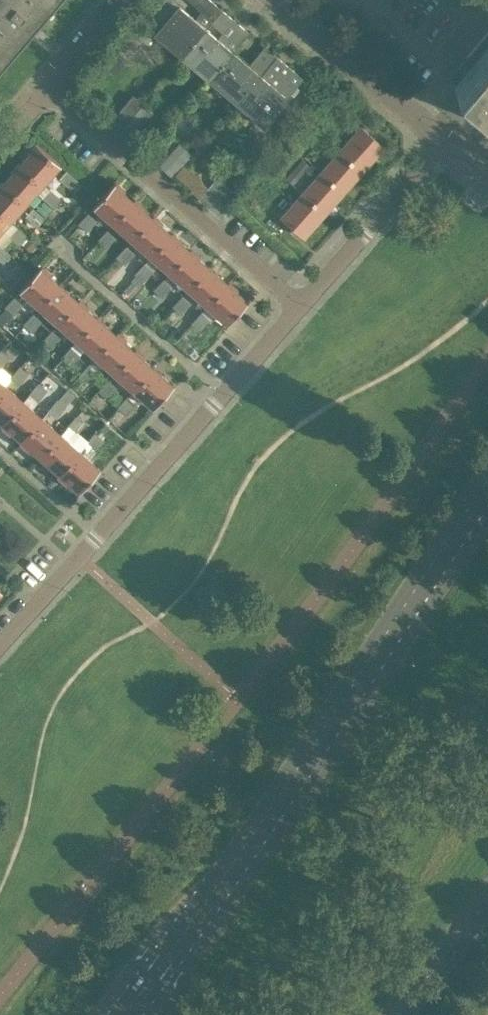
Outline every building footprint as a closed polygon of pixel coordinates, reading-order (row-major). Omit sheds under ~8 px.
[(59,0),(0,0),(0,69),(59,0)] [(177,4),(178,3),(174,0),(162,0),(134,32),(147,43),(154,34),(182,57),(222,10),(210,0),(187,0),(201,12),(195,19),(177,4)] [(209,80),(233,52),(249,33),(238,23),(222,10),(182,57),(209,80)] [(455,88),(487,115),(487,31),(458,67),(467,74),(455,88)] [(276,56),(264,46),(249,65),(233,52),(209,80),(236,103),(276,56)] [(276,56),(236,103),(263,126),(303,79),(276,56)] [(123,127),(143,103),(133,94),(112,118),(123,127)] [(143,103),(123,127),(132,135),(152,111),(143,103)] [(338,119),(332,126),(341,134),(347,126),(338,119)] [(340,151),(362,170),(382,148),(360,128),(340,151)] [(159,165),(170,176),(191,152),(179,142),(159,165)] [(20,164),(42,183),(59,164),(37,144),(20,164)] [(343,192),(362,170),(340,151),(321,173),(343,192)] [(301,158),(294,166),(302,172),(308,165),(301,158)] [(26,202),(36,191),(42,196),(41,197),(53,207),(61,198),(49,188),(48,189),(42,183),(20,164),(3,182),(26,202)] [(190,189),(200,178),(184,164),(174,175),(190,189)] [(78,179),(66,169),(58,178),(70,189),(78,179)] [(324,214),(343,192),(321,173),(302,195),(324,214)] [(0,186),(0,213),(9,221),(26,202),(3,182),(0,186)] [(114,183),(94,206),(102,213),(113,223),(133,200),(114,183)] [(304,237),(324,214),(302,195),(282,217),(304,237)] [(290,204),(283,198),(277,204),(285,210),(290,204)] [(133,200),(113,223),(132,240),(152,217),(133,200)] [(33,206),(32,207),(24,216),(36,226),(45,217),(33,206)] [(86,232),(96,220),(88,212),(87,212),(77,223),(86,232)] [(9,221),(0,213),(0,231),(9,221)] [(152,217),(132,240),(150,255),(150,256),(151,256),(171,233),(152,217)] [(16,225),(8,234),(20,245),(28,236),(16,225)] [(107,228),(95,240),(105,248),(116,236),(107,228)] [(135,275),(130,280),(138,287),(153,269),(159,263),(170,273),(190,250),(171,233),(151,256),(150,256),(150,255),(144,261),(134,273),(135,275)] [(28,236),(22,243),(30,250),(36,243),(28,236)] [(3,264),(11,254),(0,244),(0,261),(3,264)] [(134,253),(125,245),(115,256),(124,264),(134,253)] [(190,250),(170,273),(189,289),(209,267),(190,250)] [(40,267),(20,290),(39,307),(60,284),(40,267)] [(209,267),(189,289),(207,305),(208,306),(228,283),(209,267)] [(172,286),(163,278),(152,289),(161,298),(172,286)] [(228,283),(208,306),(215,313),(227,323),(247,300),(228,283)] [(60,284),(39,307),(45,312),(58,323),(78,300),(60,284)] [(191,302),(182,294),(171,306),(180,314),(191,302)] [(23,303),(15,296),(13,295),(3,307),(12,315),(23,303)] [(78,300),(58,323),(77,340),(97,317),(78,300)] [(210,319),(201,311),(200,311),(190,323),(199,331),(210,319)] [(32,312),(22,324),(31,332),(42,320),(32,312)] [(97,317),(77,340),(96,356),(116,333),(97,317)] [(51,328),(41,341),(50,349),(61,336),(51,328)] [(116,333),(96,356),(114,373),(134,350),(116,333)] [(10,356),(12,358),(19,351),(11,343),(4,351),(1,348),(0,349),(0,368),(10,356)] [(70,345),(60,357),(69,365),(80,353),(70,345)] [(134,350),(114,373),(132,389),(133,389),(153,366),(134,350)] [(98,370),(89,362),(78,374),(87,382),(98,370)] [(9,377),(17,384),(18,384),(29,373),(19,364),(9,377)] [(153,366),(133,389),(152,406),(172,383),(153,366)] [(107,378),(97,390),(106,398),(117,386),(107,378)] [(38,381),(27,393),(37,401),(48,389),(38,381)] [(24,401),(12,390),(5,384),(0,390),(0,420),(4,424),(24,401)] [(57,398),(46,410),(55,418),(67,406),(75,397),(66,389),(58,398),(57,398)] [(126,395),(116,407),(117,408),(125,415),(134,404),(136,403),(127,395),(126,395)] [(4,424),(22,440),(42,418),(24,401),(4,424)] [(76,414),(65,426),(74,435),(85,422),(76,414)] [(61,434),(42,418),(22,440),(41,457),(61,434)] [(83,443),(84,444),(93,450),(104,439),(94,431),(83,443)] [(41,457),(60,473),(80,451),(61,434),(41,457)] [(99,468),(87,457),(80,451),(60,473),(79,491),(99,468)]
